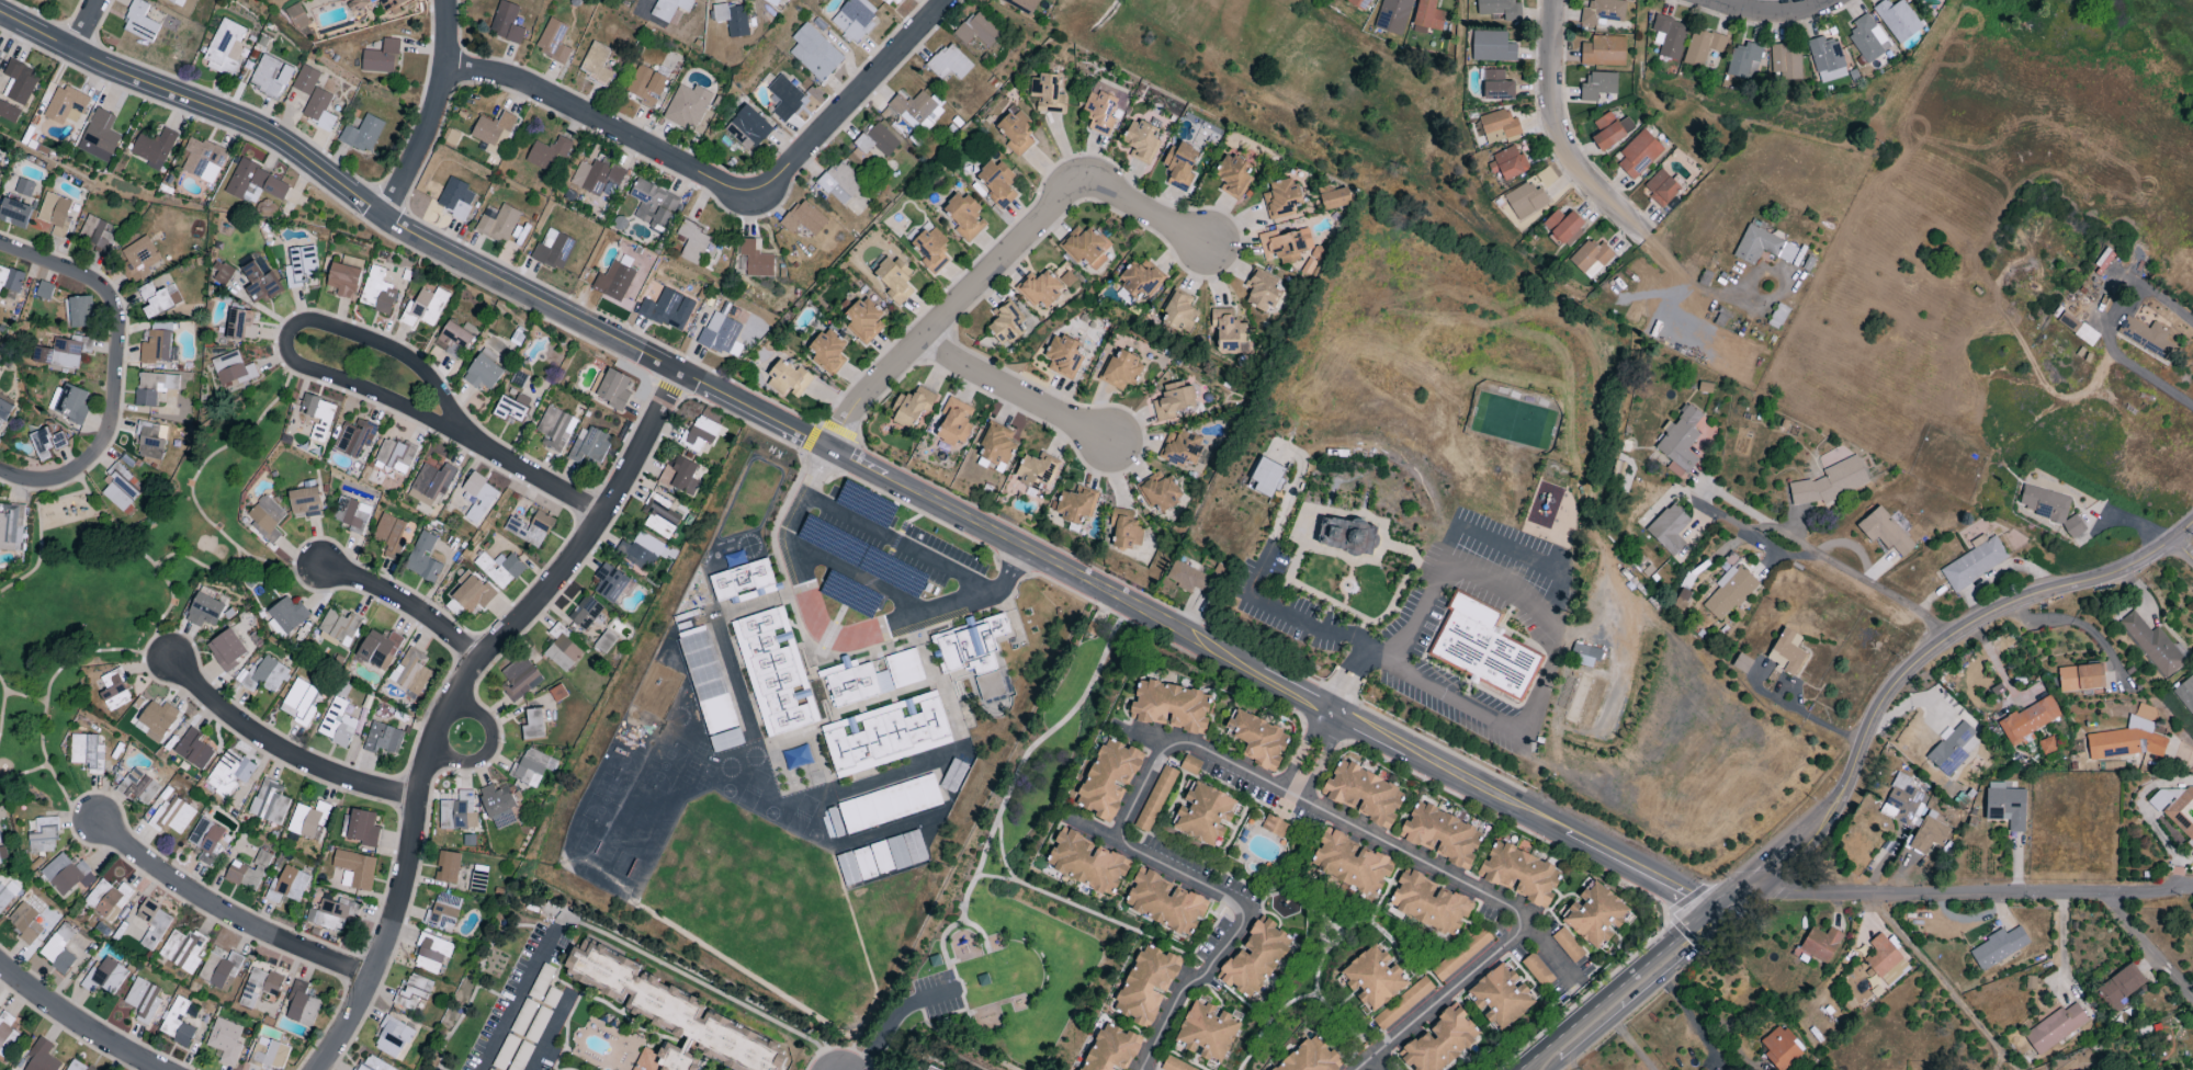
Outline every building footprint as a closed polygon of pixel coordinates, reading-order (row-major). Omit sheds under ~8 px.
[(143,17),(149,5),(137,0),(133,0),(125,18),(128,19),(123,30),(151,43),(160,25),(143,17)] [(353,12),(369,5),(367,0),(348,0),(353,12)] [(384,11),(411,0),(379,0),(384,11)] [(519,6),(498,0),(488,35),(520,44),(524,29),(513,26),(519,6)] [(669,23),(675,7),(689,13),(694,0),(657,0),(650,16),(669,23)] [(874,25),(869,20),(877,11),(864,0),(849,0),(828,22),(854,46),(874,25)] [(892,9),(900,0),(883,0),(892,9)] [(1028,17),(1037,0),(999,0),(1028,17)] [(1346,2),(1364,12),(1370,0),(1347,0),(1346,2)] [(1399,37),(1413,0),(1382,0),(1372,27),(1399,37)] [(1441,30),(1444,11),(1434,10),(1436,0),(1417,0),(1413,26),(1441,30)] [(1477,20),(1518,20),(1518,2),(1511,2),(1511,0),(1477,0),(1477,20)] [(1616,0),(1590,0),(1589,8),(1582,7),(1580,25),(1597,27),(1597,20),(1623,22),(1625,1),(1616,0)] [(1897,45),(1922,28),(1903,0),(1900,0),(1891,6),(1887,0),(1883,0),(1872,8),(1897,45)] [(287,10),(298,31),(312,24),(300,3),(287,10)] [(712,22),(727,21),(728,37),(747,36),(745,4),(712,5),(712,22)] [(953,35),(965,45),(973,36),(987,48),(1002,32),(976,9),(953,35)] [(1851,23),(1856,30),(1846,36),(1867,65),(1884,53),(1878,45),(1886,40),(1867,12),(1851,23)] [(1689,25),(1655,15),(1650,31),(1656,32),(1653,43),(1660,45),(1657,55),(1677,62),(1689,25)] [(229,76),(250,31),(223,18),(201,63),(229,76)] [(567,26),(547,18),(534,51),(564,63),(570,49),(559,45),(567,26)] [(790,39),(796,44),(787,53),(820,84),(844,59),(806,22),(790,39)] [(1727,39),(1693,27),(1681,62),(1702,69),(1708,50),(1721,55),(1727,39)] [(1506,32),(1472,31),(1471,61),(1516,61),(1516,44),(1506,44),(1506,32)] [(1580,43),(1580,65),(1624,66),(1625,37),(1591,36),(1591,43),(1580,43)] [(1818,84),(1847,76),(1836,38),(1824,41),(1823,36),(1807,41),(1818,84)] [(398,40),(383,39),(382,51),(362,50),(361,72),(396,74),(398,40)] [(603,68),(610,49),(591,41),(578,72),(608,85),(614,73),(603,68)] [(1726,75),(1753,81),(1760,45),(1744,42),(1743,49),(1732,46),(1726,75)] [(1770,44),(1771,80),(1779,80),(1779,85),(1800,84),(1799,47),(1787,48),(1787,44),(1770,44)] [(924,66),(941,81),(949,72),(959,81),(973,66),(951,45),(942,53),(939,50),(924,66)] [(283,64),(263,54),(247,85),(278,100),(293,69),(283,64)] [(25,106),(39,73),(8,60),(2,75),(9,78),(1,96),(25,106)] [(291,88),(309,96),(320,73),(302,65),(291,88)] [(626,92),(640,98),(639,103),(653,109),(667,77),(637,65),(626,92)] [(1483,100),(1514,99),(1514,81),(1505,82),(1504,70),(1482,71),(1483,100)] [(1597,102),(1597,94),(1616,94),(1617,73),(1587,73),(1587,80),(1579,80),(1579,102),(1597,102)] [(783,123),(806,98),(780,74),(764,91),(778,104),(771,112),(783,123)] [(1029,97),(1037,98),(1037,112),(1061,113),(1061,95),(1060,95),(1061,76),(1030,75),(1029,97)] [(1086,127),(1107,135),(1114,119),(1110,117),(1119,91),(1094,81),(1084,109),(1091,112),(1086,127)] [(62,125),(65,118),(77,124),(88,98),(58,84),(43,116),(62,125)] [(710,92),(694,86),(692,90),(677,84),(663,120),(696,132),(710,92)] [(325,113),(332,95),(314,87),(302,115),(318,122),(315,127),(329,133),(336,117),(325,113)] [(13,124),(20,112),(0,101),(0,117),(13,124)] [(723,129),(749,153),(772,128),(746,104),(723,129)] [(1033,143),(1027,136),(1035,129),(1015,107),(995,125),(1009,140),(1005,144),(1017,158),(1033,143)] [(109,131),(115,117),(95,108),(76,150),(108,164),(120,136),(109,131)] [(1516,117),(1509,119),(1506,109),(1478,117),(1486,146),(1522,135),(1516,117)] [(480,114),(470,136),(487,144),(484,152),(498,158),(516,117),(503,111),(498,122),(480,114)] [(1591,137),(1599,151),(1635,132),(1627,117),(1616,123),(1610,112),(1592,122),(1599,133),(1591,137)] [(358,130),(344,125),(338,142),(371,154),(383,121),(364,114),(358,130)] [(1128,157),(1147,165),(1158,141),(1153,139),(1158,130),(1132,118),(1122,142),(1133,147),(1128,157)] [(899,143),(876,122),(849,151),(868,168),(880,155),(884,159),(899,143)] [(178,134),(163,127),(156,141),(140,133),(129,154),(161,169),(178,134)] [(1619,153),(1624,158),(1617,165),(1633,181),(1663,150),(1642,129),(1619,153)] [(534,141),(524,161),(548,172),(556,155),(564,159),(572,142),(557,134),(550,149),(534,141)] [(212,185),(228,154),(191,135),(183,150),(190,153),(181,170),(212,185)] [(1171,146),(1161,165),(1172,170),(1166,183),(1185,192),(1194,175),(1188,172),(1198,151),(1180,142),(1177,149),(1171,146)] [(1491,175),(1500,171),(1503,181),(1529,171),(1522,153),(1517,154),(1515,148),(1485,159),(1491,175)] [(1214,175),(1224,181),(1218,191),(1236,201),(1250,176),(1243,173),(1248,165),(1226,153),(1214,175)] [(599,197),(606,180),(619,185),(625,173),(582,154),(569,184),(599,197)] [(994,158),(975,175),(991,193),(988,196),(1001,210),(1016,196),(1007,186),(1014,179),(994,158)] [(291,184),(240,160),(224,192),(241,200),(248,185),(283,201),(291,184)] [(817,183),(841,207),(863,183),(839,160),(817,183)] [(1661,207),(1680,189),(1661,169),(1641,187),(1661,207)] [(1261,195),(1270,222),(1295,214),(1294,208),(1303,205),(1294,176),(1268,185),(1271,191),(1261,195)] [(12,195),(29,201),(35,183),(18,178),(12,195)] [(477,192),(449,178),(435,205),(463,220),(477,192)] [(663,231),(679,198),(637,178),(628,196),(640,202),(633,217),(663,231)] [(1503,196),(1518,222),(1549,203),(1540,187),(1534,191),(1528,181),(1503,196)] [(1351,204),(1347,188),(1319,195),(1323,211),(1351,204)] [(968,244),(986,225),(977,216),(981,211),(959,191),(941,209),(958,225),(953,231),(968,244)] [(36,220),(51,224),(47,235),(63,240),(70,219),(66,218),(71,201),(44,193),(36,220)] [(3,198),(0,209),(0,222),(26,229),(32,206),(3,198)] [(828,219),(799,199),(780,226),(792,235),(799,225),(815,237),(828,219)] [(520,212),(501,204),(494,220),(481,214),(473,231),(495,241),(497,236),(507,241),(520,212)] [(1571,211),(1564,217),(1556,209),(1541,224),(1564,248),(1587,227),(1571,211)] [(107,223),(87,215),(76,241),(108,254),(115,237),(103,232),(107,223)] [(678,257),(697,266),(711,235),(681,222),(676,235),(687,239),(678,257)] [(919,262),(932,275),(948,260),(940,252),(950,243),(932,225),(913,244),(925,256),(919,262)] [(1733,257),(1755,266),(1761,252),(1790,264),(1798,247),(1746,225),(1733,257)] [(1096,271),(1106,258),(1102,255),(1111,245),(1088,227),(1084,232),(1076,226),(1058,248),(1077,264),(1081,259),(1096,271)] [(575,240),(548,228),(541,244),(536,243),(530,258),(561,272),(575,240)] [(1257,235),(1264,262),(1279,258),(1281,265),(1301,259),(1299,253),(1313,249),(1308,228),(1277,236),(1276,230),(1257,235)] [(123,268),(131,283),(150,273),(147,267),(160,260),(147,236),(120,249),(129,265),(123,268)] [(746,257),(745,276),(772,277),(773,255),(759,254),(760,239),(739,239),(739,257),(746,257)] [(1588,280),(1614,256),(1602,242),(1596,247),(1589,240),(1568,259),(1588,280)] [(286,288),(307,286),(306,276),(317,274),(314,246),(289,249),(291,266),(284,267),(286,288)] [(612,260),(605,276),(598,273),(590,290),(620,303),(634,271),(628,269),(632,259),(622,255),(619,263),(612,260)] [(894,255),(878,270),(883,275),(879,279),(889,289),(885,293),(897,307),(913,292),(904,282),(912,274),(894,255)] [(340,264),(332,262),(326,286),(337,289),(335,296),(353,300),(363,261),(342,256),(340,264)] [(1115,279),(1134,297),(1140,290),(1147,296),(1165,277),(1144,259),(1138,265),(1133,260),(1115,279)] [(251,285),(245,289),(254,303),(261,299),(263,302),(281,291),(270,272),(263,277),(254,261),(241,269),(251,285)] [(215,282),(226,287),(234,269),(222,264),(215,282)] [(391,314),(397,288),(381,284),(385,269),(369,265),(359,306),(391,314)] [(0,266),(0,287),(18,294),(25,275),(0,266)] [(1039,303),(1044,308),(1064,289),(1046,269),(1033,281),(1028,276),(1014,289),(1033,308),(1039,303)] [(1058,279),(1067,288),(1076,280),(1067,271),(1058,279)] [(1282,286),(1252,272),(1246,285),(1252,288),(1245,303),(1269,314),(1282,286)] [(35,297),(50,300),(53,284),(39,281),(35,297)] [(144,307),(143,307),(148,319),(174,307),(165,288),(155,293),(150,283),(136,289),(144,307)] [(408,301),(399,321),(412,327),(415,319),(433,327),(449,293),(436,288),(433,294),(421,288),(414,303),(408,301)] [(680,334),(695,303),(663,288),(655,304),(643,298),(636,313),(680,334)] [(1160,321),(1188,334),(1198,312),(1187,307),(1191,299),(1174,291),(1160,321)] [(878,320),(884,314),(864,295),(845,316),(851,322),(845,328),(865,347),(884,326),(878,320)] [(71,328),(92,326),(89,296),(68,298),(71,328)] [(986,327),(1002,348),(1027,329),(1007,302),(993,312),(998,318),(986,327)] [(253,312),(230,308),(225,337),(255,341),(257,326),(251,325),(253,312)] [(1209,309),(1210,328),(1217,328),(1217,341),(1223,341),(1223,351),(1239,350),(1238,340),(1245,340),(1245,322),(1232,322),(1232,308),(1209,309)] [(742,325),(712,311),(697,342),(727,357),(742,325)] [(2148,329),(2125,316),(2114,335),(2166,363),(2175,348),(2163,341),(2168,331),(2152,322),(2148,329)] [(473,337),(449,321),(433,345),(458,361),(473,337)] [(806,352),(835,374),(846,360),(838,354),(847,343),(826,327),(806,352)] [(140,362),(169,363),(170,331),(148,330),(148,343),(140,343),(140,362)] [(1078,345),(1055,333),(1044,356),(1051,360),(1046,369),(1071,381),(1083,357),(1074,353),(1078,345)] [(77,370),(82,344),(90,346),(91,339),(71,336),(70,340),(54,338),(52,350),(34,346),(31,361),(77,370)] [(461,379),(476,389),(480,384),(489,391),(504,371),(493,363),(497,359),(483,349),(461,379)] [(241,362),(238,351),(212,359),(221,389),(257,378),(251,359),(241,362)] [(1125,383),(1133,387),(1145,363),(1120,351),(1116,359),(1110,356),(1098,380),(1121,392),(1125,383)] [(807,381),(780,359),(765,377),(785,393),(788,390),(795,396),(807,381)] [(622,410),(630,394),(624,391),(630,379),(608,368),(604,376),(598,373),(588,393),(622,410)] [(178,375),(136,373),(135,407),(155,407),(156,391),(177,391),(178,375)] [(48,411),(82,425),(89,408),(82,405),(88,392),(65,383),(61,392),(57,390),(48,411)] [(1152,401),(1156,422),(1179,419),(1178,410),(1196,407),(1193,386),(1181,388),(1180,383),(1162,386),(1164,399),(1152,401)] [(335,404),(304,394),(298,413),(316,419),(310,439),(323,442),(335,404)] [(522,422),(530,399),(516,394),(514,401),(500,396),(493,416),(505,420),(506,417),(522,422)] [(972,409),(949,396),(940,412),(946,416),(934,437),(953,447),(957,441),(963,444),(974,425),(966,421),(972,409)] [(5,423),(14,406),(0,399),(0,421),(5,423)] [(1654,449),(1671,461),(1665,469),(1681,480),(1696,458),(1687,451),(1699,434),(1692,429),(1702,415),(1686,404),(1672,424),(1668,421),(1660,431),(1665,434),(1654,449)] [(543,435),(540,445),(562,453),(576,417),(545,406),(535,432),(543,435)] [(720,426),(697,415),(689,433),(684,431),(678,444),(698,453),(703,441),(711,445),(720,426)] [(356,458),(361,445),(369,448),(378,427),(357,419),(354,427),(343,422),(332,449),(356,458)] [(159,425),(137,421),(134,435),(140,437),(136,456),(160,461),(165,440),(156,439),(159,425)] [(1002,467),(1016,434),(991,423),(977,456),(1002,467)] [(579,465),(583,456),(600,464),(612,439),(582,425),(566,459),(579,465)] [(40,462),(51,458),(49,452),(67,444),(61,432),(51,437),(46,428),(28,436),(40,462)] [(1158,459),(1183,467),(1184,463),(1195,466),(1198,456),(1205,459),(1208,447),(1199,444),(1202,437),(1180,430),(1178,435),(1168,432),(1158,459)] [(416,450),(385,436),(374,462),(405,476),(416,450)] [(699,482),(691,479),(697,466),(672,453),(658,482),(692,498),(699,482)] [(1051,487),(1058,464),(1024,454),(1015,481),(1039,489),(1041,483),(1051,487)] [(1263,458),(1252,480),(1258,483),(1255,491),(1273,500),(1276,491),(1280,493),(1287,481),(1282,478),(1287,470),(1263,458)] [(1791,504),(1866,493),(1860,458),(1826,463),(1828,477),(1788,484),(1791,504)] [(108,486),(100,494),(121,512),(143,488),(116,463),(101,479),(108,486)] [(456,469),(444,463),(440,472),(423,463),(406,495),(430,508),(437,494),(443,496),(456,469)] [(1161,512),(1184,498),(1169,472),(1138,489),(1149,507),(1156,503),(1161,512)] [(463,517),(477,526),(500,492),(471,473),(460,489),(475,499),(463,517)] [(2031,517),(2064,524),(2070,496),(2022,486),(2019,506),(2033,509),(2031,517)] [(306,517),(320,516),(318,488),(289,491),(291,514),(305,513),(306,517)] [(1097,494),(1079,489),(1078,495),(1060,491),(1053,517),(1079,524),(1081,515),(1091,518),(1097,494)] [(681,518),(667,509),(670,503),(651,492),(640,511),(648,516),(643,525),(667,540),(681,518)] [(243,516),(271,545),(281,536),(273,527),(286,515),(266,495),(243,516)] [(350,526),(348,531),(361,536),(371,507),(339,496),(331,519),(350,526)] [(1690,521),(1672,503),(1644,530),(1671,557),(1685,544),(1676,535),(1690,521)] [(23,505),(1,505),(1,513),(0,513),(0,549),(22,550),(23,505)] [(1876,538),(1888,551),(1892,548),(1902,559),(1915,546),(1878,506),(1856,526),(1871,543),(1876,538)] [(1140,549),(1142,528),(1131,526),(1133,511),(1111,508),(1109,525),(1115,526),(1112,546),(1140,549)] [(554,519),(536,510),(528,527),(508,517),(502,531),(539,549),(554,519)] [(372,541),(386,544),(382,556),(394,560),(404,521),(380,514),(372,541)] [(2085,532),(2077,514),(2061,522),(2070,540),(2085,532)] [(1323,517),(1350,523),(1354,521),(1356,520),(1359,519),(1363,520),(1366,522),(1367,523),(1369,525),(1380,528),(1380,537),(1380,542),(1380,545),(1378,547),(1376,549),(1375,551),(1374,557),(1365,556),(1364,557),(1360,558),(1357,558),(1354,558),(1352,557),(1348,556),(1346,553),(1346,551),(1327,547),(1327,546),(1318,544),(1323,517)] [(436,537),(419,530),(404,570),(435,582),(442,563),(428,558),(436,537)] [(665,559),(670,547),(637,533),(631,545),(620,540),(613,555),(649,571),(655,555),(665,559)] [(1973,549),(1939,570),(1952,592),(2008,559),(1994,535),(1986,541),(1983,535),(1969,543),(1973,549)] [(508,551),(495,564),(482,552),(472,563),(501,591),(525,567),(508,551)] [(1192,588),(1203,593),(1211,575),(1174,560),(1165,581),(1191,591),(1192,588)] [(594,577),(600,581),(593,591),(613,605),(630,579),(604,562),(594,577)] [(1714,585),(1718,588),(1701,606),(1720,623),(1758,583),(1735,562),(1714,585)] [(461,586),(451,597),(469,614),(477,605),(482,609),(495,595),(467,569),(456,581),(461,586)] [(1429,654),(1451,612),(1446,608),(1456,591),(1505,616),(1495,635),(1542,659),(1522,701),(1429,654)] [(184,620),(200,628),(203,622),(215,627),(225,605),(197,592),(184,620)] [(604,609),(587,594),(567,616),(584,631),(604,609)] [(286,635),(311,615),(299,601),(293,605),(286,596),(268,611),(286,635)] [(731,622),(765,738),(817,723),(784,606),(731,622)] [(316,635),(346,651),(361,620),(349,614),(347,618),(329,609),(316,635)] [(2118,622),(2163,680),(2188,660),(2180,651),(2177,653),(2157,627),(2150,632),(2133,611),(2118,622)] [(936,636),(946,673),(973,666),(976,675),(997,670),(992,652),(997,651),(993,638),(1009,633),(1005,617),(936,636)] [(555,640),(543,654),(564,673),(583,653),(569,639),(571,636),(557,623),(547,633),(555,640)] [(1767,660),(1784,668),(1783,672),(1795,677),(1806,653),(1796,648),(1802,637),(1782,627),(1767,660)] [(205,646),(224,672),(248,654),(229,628),(205,646)] [(386,639),(370,629),(355,656),(383,673),(403,638),(391,631),(386,639)] [(737,727),(709,630),(678,639),(706,736),(737,727)] [(423,667),(428,657),(407,646),(389,681),(419,697),(432,672),(423,667)] [(925,679),(914,648),(884,658),(895,690),(925,679)] [(1745,674),(1752,661),(1738,653),(1731,667),(1745,674)] [(260,687),(275,695),(289,669),(260,654),(242,687),(256,695),(260,687)] [(542,679),(522,654),(500,673),(507,681),(500,687),(513,703),(542,679)] [(893,691),(887,670),(874,674),(870,662),(853,667),(850,655),(840,658),(842,665),(817,672),(819,679),(826,678),(834,708),(893,691)] [(2103,689),(2102,665),(2057,667),(2059,691),(2103,689)] [(106,690),(100,693),(108,711),(131,701),(122,682),(126,681),(120,668),(100,677),(106,690)] [(2192,674),(2171,691),(2192,719),(2192,674)] [(306,726),(316,706),(312,704),(319,691),(295,678),(277,711),(306,726)] [(1128,719),(1166,727),(1204,735),(1208,719),(1206,719),(1211,694),(1139,679),(1134,702),(1132,701),(1128,719)] [(1997,723),(2010,745),(2061,717),(2049,695),(1997,723)] [(151,697),(138,722),(149,728),(144,736),(160,745),(178,712),(151,697)] [(350,717),(354,706),(331,697),(317,736),(347,747),(357,719),(350,717)] [(525,710),(526,726),(522,726),(522,741),(543,740),(542,709),(525,710)] [(1275,771),(1281,758),(1280,757),(1290,733),(1234,710),(1224,732),(1248,741),(1241,757),(1275,771)] [(2086,735),(2089,760),(2145,753),(2156,756),(2162,755),(2166,739),(2150,734),(2153,722),(2129,716),(2125,730),(2086,735)] [(362,750),(376,754),(378,748),(397,754),(404,732),(371,721),(362,750)] [(1947,778),(1981,741),(1960,722),(1952,731),(1950,729),(1924,756),(1947,778)] [(215,749),(206,744),(208,740),(188,727),(172,752),(201,771),(215,749)] [(709,736),(712,752),(744,745),(740,729),(709,736)] [(97,735),(71,735),(70,763),(88,763),(88,774),(102,775),(103,745),(97,745),(97,735)] [(1128,787),(1143,753),(1128,746),(1128,748),(1105,737),(1075,804),(1096,813),(1094,816),(1110,823),(1125,790),(1114,785),(1116,781),(1128,787)] [(535,789),(545,769),(552,773),(558,762),(527,747),(523,757),(518,755),(507,776),(535,789)] [(244,785),(255,766),(225,749),(204,784),(227,798),(237,781),(244,785)] [(1179,768),(1195,776),(1202,762),(1185,755),(1179,768)] [(1389,830),(1395,816),(1393,815),(1405,791),(1340,760),(1330,780),(1327,779),(1320,794),(1355,811),(1354,813),(1389,830)] [(1178,772),(1163,765),(1133,826),(1147,833),(1178,772)] [(143,809),(160,788),(134,767),(117,788),(143,809)] [(1927,797),(1906,786),(1910,779),(1898,773),(1883,802),(1897,810),(1893,819),(1911,829),(1927,797)] [(837,802),(845,833),(942,807),(933,775),(837,802)] [(249,816),(281,825),(289,799),(280,796),(284,785),(260,779),(249,816)] [(1237,801),(1193,781),(1182,804),(1182,803),(1170,828),(1216,849),(1227,825),(1226,825),(1237,801)] [(2024,833),(2025,790),(2004,790),(2004,783),(1986,783),(1985,820),(2008,821),(2008,833),(2024,833)] [(2192,783),(2162,812),(2192,845),(2192,844),(2192,784),(2192,783)] [(515,822),(510,809),(516,806),(508,786),(495,791),(492,784),(478,790),(495,831),(515,822)] [(440,801),(439,829),(476,830),(477,813),(472,813),(472,791),(458,791),(457,802),(440,801)] [(179,835),(196,811),(171,794),(168,799),(160,793),(143,816),(164,831),(167,827),(179,835)] [(1419,800),(1407,821),(1405,820),(1397,835),(1431,854),(1432,853),(1467,871),(1475,857),(1471,854),(1482,834),(1419,800)] [(296,803),(286,831),(312,841),(321,816),(326,818),(330,807),(319,803),(316,811),(296,803)] [(376,847),(380,828),(373,826),(375,814),(352,809),(345,841),(376,847)] [(1282,838),(1288,823),(1266,815),(1260,829),(1282,838)] [(1909,848),(1925,855),(1931,842),(1942,847),(1951,827),(1923,815),(1909,848)] [(54,852),(53,841),(58,841),(58,817),(35,818),(35,835),(28,835),(28,853),(54,852)] [(201,850),(196,860),(210,866),(219,846),(217,845),(224,829),(199,817),(187,843),(201,850)] [(927,861),(917,830),(886,839),(895,870),(927,861)] [(1045,864),(1102,895),(1105,890),(1112,894),(1121,877),(1123,878),(1131,864),(1097,845),(1096,846),(1069,831),(1066,836),(1061,833),(1045,864)] [(1309,873),(1378,893),(1383,877),(1386,878),(1392,858),(1358,848),(1360,842),(1323,831),(1320,844),(1318,843),(1309,873)] [(877,875),(893,871),(886,841),(870,844),(877,875)] [(1476,876),(1512,891),(1511,894),(1547,909),(1552,895),(1550,894),(1561,869),(1495,841),(1486,862),(1482,860),(1476,876)] [(877,876),(867,846),(852,851),(862,881),(877,876)] [(270,854),(258,850),(252,868),(231,861),(225,881),(257,892),(270,854)] [(343,870),(340,887),(370,892),(376,858),(335,851),(331,868),(343,870)] [(461,854),(439,851),(434,880),(456,884),(461,854)] [(85,889),(97,878),(78,858),(72,864),(62,852),(40,873),(63,897),(78,883),(85,889)] [(836,855),(843,886),(859,883),(853,852),(836,855)] [(264,900),(278,904),(281,896),(300,902),(309,874),(283,866),(279,880),(271,878),(264,900)] [(483,895),(486,871),(472,870),(469,893),(483,895)] [(1189,937),(1199,916),(1202,917),(1207,908),(1200,905),(1202,900),(1173,886),(1174,885),(1146,872),(1144,875),(1137,872),(1132,883),(1134,884),(1123,906),(1189,937)] [(1455,935),(1463,916),(1467,918),(1473,902),(1436,888),(1438,884),(1410,873),(1409,876),(1401,873),(1397,883),(1397,884),(1387,909),(1455,935)] [(134,892),(122,883),(116,891),(101,879),(83,902),(109,923),(134,892)] [(1559,920),(1598,952),(1614,932),(1615,932),(1624,921),(1621,919),(1629,909),(1593,879),(1577,899),(1559,920)] [(0,883),(0,912),(14,895),(0,883)] [(461,899),(438,893),(433,911),(426,909),(422,924),(452,932),(461,899)] [(308,910),(305,923),(341,932),(347,906),(320,899),(317,912),(308,910)] [(29,947),(43,930),(33,921),(38,915),(22,901),(6,920),(21,933),(17,937),(29,947)] [(1250,1000),(1294,941),(1274,927),(1276,925),(1264,916),(1241,948),(1239,947),(1216,978),(1229,988),(1230,986),(1250,1000)] [(61,948),(73,933),(62,924),(38,955),(64,975),(76,959),(61,948)] [(1430,972),(1441,983),(1492,938),(1481,926),(1430,972)] [(1968,949),(1979,971),(2030,946),(2020,926),(2004,934),(2003,931),(1968,949)] [(1551,937),(1573,964),(1585,954),(1562,927),(1551,937)] [(1825,935),(1811,927),(1799,950),(1826,965),(1842,935),(1829,928),(1825,935)] [(191,975),(200,960),(195,957),(206,938),(191,930),(186,938),(172,930),(157,956),(191,975)] [(454,945),(421,932),(415,946),(420,948),(413,967),(442,978),(454,945)] [(1874,950),(1863,960),(1880,978),(1902,958),(1879,933),(1868,943),(1874,950)] [(654,1053),(645,1048),(632,1069),(699,1069),(701,1057),(712,1059),(715,1054),(719,1060),(735,1069),(778,1069),(785,1058),(776,1053),(777,1050),(585,934),(568,963),(566,974),(625,1009),(627,1006),(683,1039),(654,1053)] [(1149,1029),(1163,994),(1167,995),(1181,958),(1167,953),(1167,954),(1142,944),(1115,1011),(1133,1018),(1132,1023),(1149,1029)] [(1409,985),(1383,951),(1380,953),(1374,945),(1336,973),(1352,994),(1354,993),(1370,1014),(1409,985)] [(227,993),(243,957),(228,950),(227,953),(212,946),(197,979),(227,993)] [(1541,990),(1554,981),(1534,952),(1521,961),(1541,990)] [(97,985),(112,996),(128,972),(105,957),(100,964),(96,961),(79,986),(91,994),(97,985)] [(1465,992),(1481,1012),(1481,1013),(1497,1033),(1536,1001),(1520,981),(1503,961),(1465,992)] [(2128,1004),(2124,998),(2145,982),(2131,963),(2096,988),(2115,1013),(2128,1004)] [(238,1005),(251,1010),(259,990),(276,997),(283,978),(252,967),(238,1005)] [(427,1000),(433,981),(405,973),(395,1005),(414,1011),(418,997),(427,1000)] [(160,988),(135,977),(123,1003),(139,1010),(134,1020),(148,1026),(160,999),(156,997),(160,988)] [(1435,990),(1425,977),(1370,1018),(1380,1030),(1435,990)] [(285,1019),(312,1028),(320,1000),(304,995),(307,984),(293,980),(287,1001),(290,1002),(285,1019)] [(158,1033),(187,1047),(195,1029),(179,1022),(189,1002),(175,996),(158,1033)] [(1239,1023),(1229,1019),(1231,1015),(1219,1010),(1220,1009),(1193,998),(1176,1041),(1185,1045),(1184,1049),(1197,1055),(1222,1065),(1239,1023)] [(2062,1009),(2022,1033),(2035,1055),(2088,1024),(2076,1003),(2063,1011),(2062,1009)] [(1471,1038),(1478,1033),(1455,1005),(1436,1020),(1438,1023),(1428,1031),(1426,1030),(1398,1053),(1412,1069),(1441,1069),(1475,1042),(1471,1038)] [(15,1019),(2,1011),(0,1014),(0,1056),(8,1060),(22,1036),(9,1028),(15,1019)] [(397,1038),(404,1025),(387,1016),(371,1047),(396,1059),(405,1041),(397,1038)] [(242,1027),(215,1017),(205,1046),(221,1052),(218,1063),(234,1069),(242,1045),(236,1043),(242,1027)] [(1139,1037),(1101,1022),(1082,1069),(1126,1069),(1139,1037)] [(1768,1051),(1763,1056),(1777,1069),(1784,1069),(1804,1051),(1779,1024),(1759,1043),(1768,1051)] [(1343,1063),(1332,1050),(1330,1052),(1315,1034),(1272,1069),(1334,1069),(1343,1063)] [(259,1036),(248,1061),(270,1069),(282,1069),(290,1049),(259,1036)] [(38,1037),(22,1069),(56,1069),(60,1061),(48,1056),(53,1044),(38,1037)] [(369,1055),(363,1065),(357,1062),(353,1069),(396,1069),(369,1055)] [(1166,1057),(1160,1069),(1195,1069),(1166,1057)] [(71,1058),(65,1069),(94,1069),(71,1058)]
